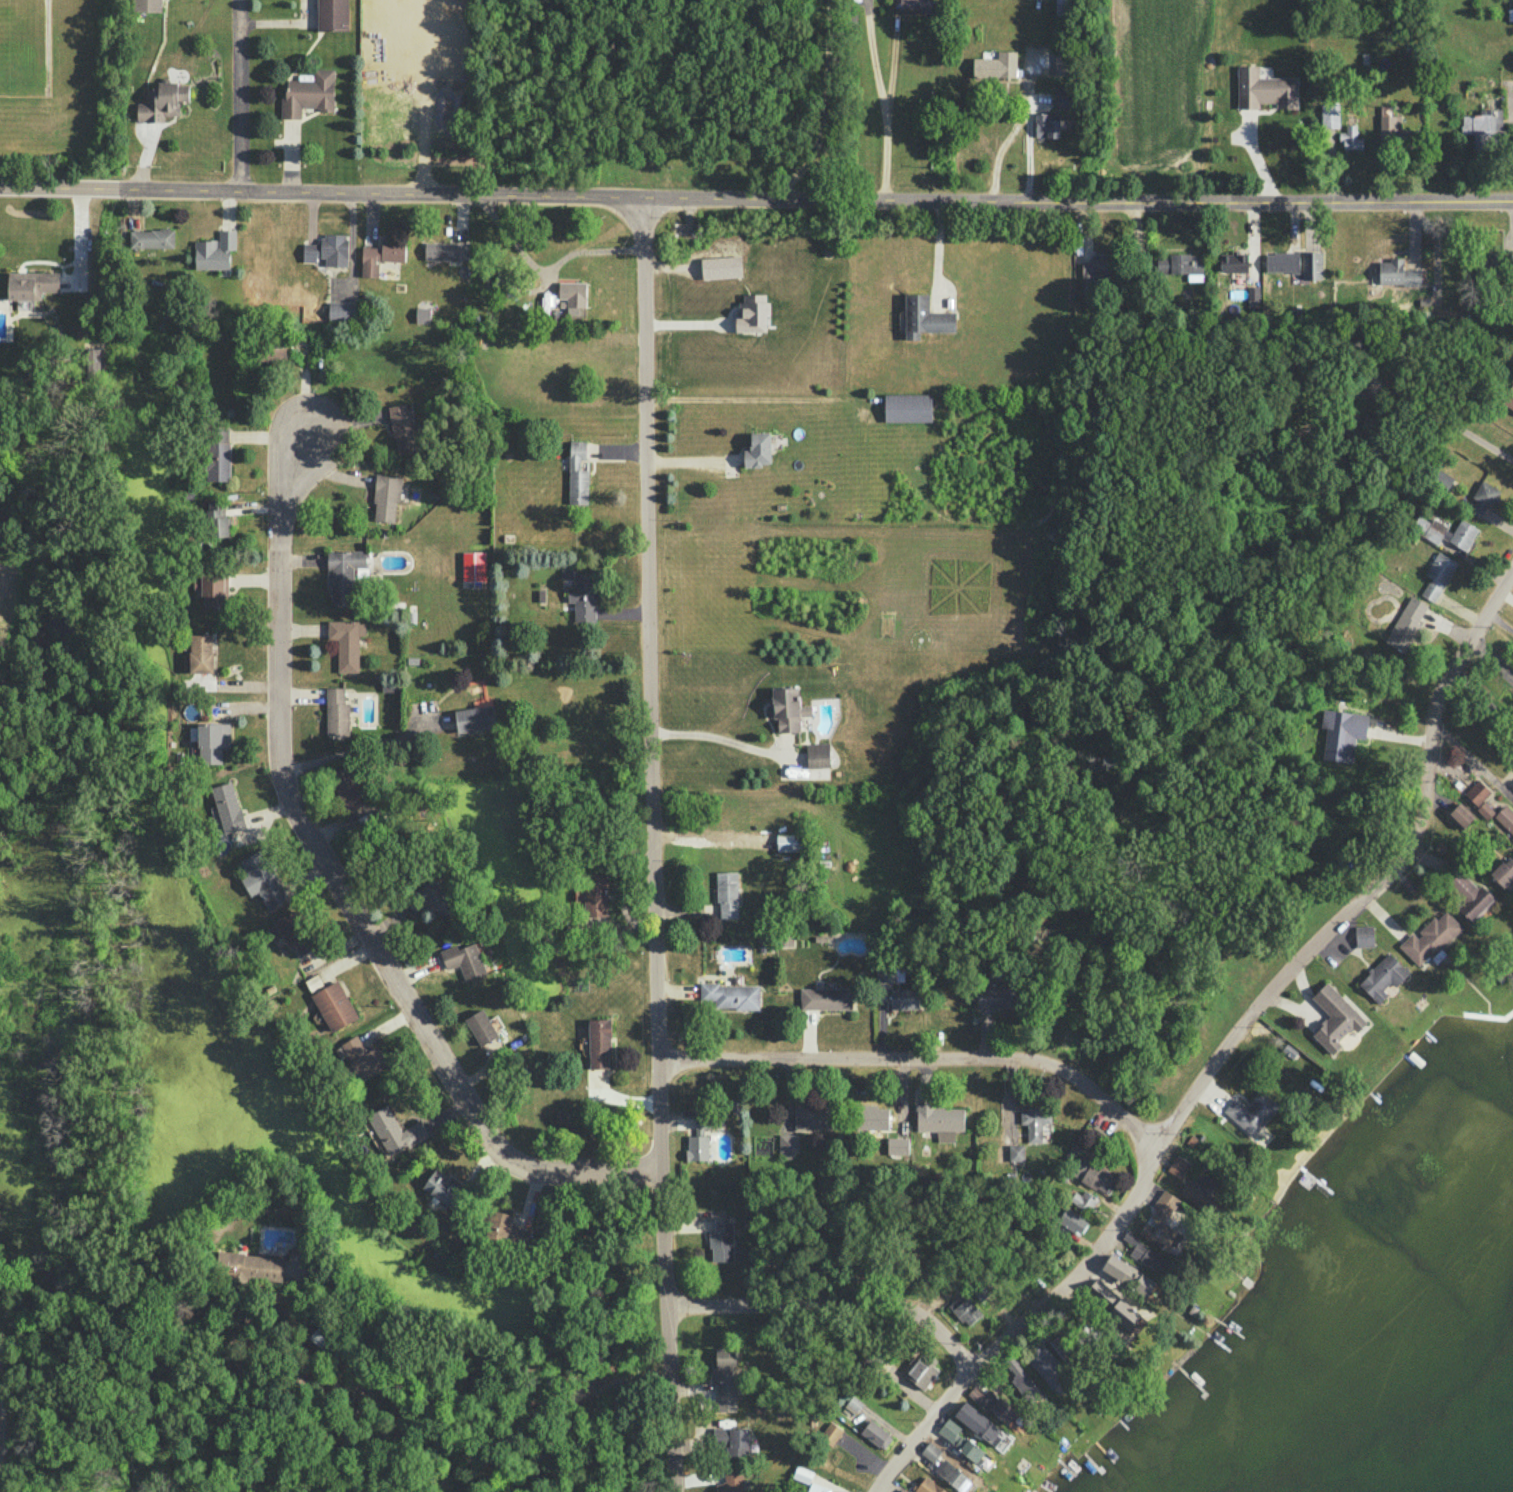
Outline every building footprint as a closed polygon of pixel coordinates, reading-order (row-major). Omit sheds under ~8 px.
[(161,0),(132,0),(132,11),(161,12),(161,0)] [(348,29),(348,0),(317,0),(317,29),(348,29)] [(928,14),(928,0),(899,0),(899,15),(928,14)] [(1055,16),(1072,16),(1072,0),(1055,0),(1055,16)] [(972,77),(1016,78),(1016,51),(998,50),(997,58),(973,58),(972,77)] [(1258,77),(1258,66),(1237,66),(1237,108),(1258,108),(1258,103),(1276,102),(1276,108),(1297,108),(1297,77),(1258,77)] [(280,118),(301,119),(301,109),(333,109),(334,69),(313,68),(313,74),(298,74),(298,80),(285,79),(285,97),(281,97),(280,118)] [(179,115),(179,102),(188,102),(188,83),(158,82),(158,88),(145,88),(145,103),(137,102),(137,122),(164,122),(164,115),(179,115)] [(1054,107),(1070,108),(1071,88),(1055,88),(1054,107)] [(1321,104),(1322,128),(1339,127),(1338,103),(1321,104)] [(1393,106),(1379,106),(1379,143),(1410,142),(1409,130),(1401,130),(1401,115),(1393,115),(1393,106)] [(1473,150),(1491,149),(1490,138),(1502,138),(1501,109),(1479,109),(1479,115),(1461,115),(1462,133),(1473,133),(1473,150)] [(1035,137),(1059,137),(1060,113),(1035,112),(1035,137)] [(1356,125),(1345,125),(1345,131),(1339,131),(1338,141),(1343,141),(1342,149),(1362,149),(1362,137),(1356,137),(1356,125)] [(174,248),(174,230),(130,229),(130,247),(174,248)] [(195,269),(219,269),(219,275),(230,275),(230,249),(236,249),(235,229),(218,229),(218,240),(194,240),(195,269)] [(303,244),(303,262),(317,262),(317,257),(325,257),(325,266),(347,266),(348,234),(321,234),(321,244),(303,244)] [(362,247),(361,277),(378,277),(379,260),(405,261),(405,241),(382,240),(381,247),(362,247)] [(424,259),(468,260),(468,243),(425,243),(424,259)] [(1219,271),(1247,272),(1247,252),(1231,251),(1231,253),(1220,253),(1219,271)] [(1302,279),(1321,280),(1322,252),(1302,251),(1302,279)] [(1299,252),(1265,253),(1265,272),(1299,272),(1299,252)] [(1203,281),(1203,254),(1168,253),(1168,257),(1157,257),(1157,273),(1188,273),(1187,281),(1203,281)] [(1081,260),(1082,291),(1090,291),(1090,275),(1112,274),(1111,254),(1091,254),(1091,260),(1081,260)] [(701,278),(742,277),(741,256),(701,257),(701,278)] [(1420,285),(1421,268),(1403,268),(1403,258),(1388,258),(1388,261),(1379,261),(1378,284),(1420,285)] [(59,272),(8,273),(9,299),(16,299),(17,311),(32,311),(32,300),(42,300),(42,292),(59,291),(59,272)] [(558,299),(567,299),(567,315),(585,316),(586,282),(559,282),(558,299)] [(1258,285),(1247,286),(1248,308),(1259,307),(1258,285)] [(929,294),(905,293),(904,339),(919,339),(920,331),(955,332),(956,312),(929,312),(929,294)] [(768,331),(767,294),(740,294),(741,314),(735,314),(736,332),(768,331)] [(355,301),(328,302),(328,320),(355,320),(355,301)] [(430,323),(430,307),(416,307),(415,323),(430,323)] [(287,359),(286,342),(259,343),(260,360),(287,359)] [(85,371),(104,372),(105,348),(86,348),(85,371)] [(1511,385),(1501,402),(1512,409),(1512,386),(1511,385)] [(884,421),(931,422),(932,394),(884,393),(884,421)] [(388,406),(397,455),(424,450),(419,423),(415,424),(411,403),(388,406)] [(230,480),(229,429),(206,429),(207,481),(230,480)] [(770,432),(750,432),(751,449),(743,449),(744,467),(762,467),(762,463),(771,463),(770,432)] [(568,503),(588,504),(588,469),(579,469),(580,459),(586,459),(586,441),(569,440),(568,503)] [(1447,490),(1453,477),(1436,469),(1430,482),(1447,490)] [(402,476),(376,475),(373,520),(395,521),(396,501),(400,501),(402,476)] [(1471,500),(1470,500),(1466,512),(1480,517),(1486,503),(1494,507),(1501,489),(1479,480),(1471,500)] [(224,500),(207,501),(209,537),(230,536),(229,516),(225,516),(224,500)] [(326,551),(327,585),(331,585),(331,604),(354,603),(353,568),(367,567),(366,551),(326,551)] [(1456,561),(1437,551),(1425,574),(1430,577),(1421,595),(1436,603),(1456,561)] [(485,581),(485,552),(462,552),(462,581),(485,581)] [(596,622),(597,573),(574,573),(573,586),(567,586),(567,602),(574,603),(574,621),(596,622)] [(202,577),(202,606),(224,607),(225,577),(202,577)] [(1428,605),(1409,595),(1384,642),(1402,652),(1428,605)] [(359,672),(358,635),(365,635),(365,621),(327,621),(327,639),(337,639),(338,672),(359,672)] [(213,673),(212,634),(189,635),(190,673),(213,673)] [(350,702),(345,702),(345,688),(327,687),(326,736),(349,736),(350,702)] [(800,732),(799,716),(810,716),(810,705),(799,705),(798,687),(770,688),(771,718),(777,718),(778,732),(800,732)] [(484,707),(455,709),(457,732),(496,728),(493,698),(484,699),(484,707)] [(1322,759),(1352,763),(1355,737),(1365,738),(1368,714),(1322,709),(1320,727),(1326,728),(1322,759)] [(222,763),(222,747),(232,747),(231,723),(198,724),(199,764),(222,763)] [(807,768),(830,767),(829,743),(806,744),(807,768)] [(330,774),(347,810),(367,801),(350,764),(330,774)] [(223,834),(244,828),(232,781),(211,787),(223,834)] [(1478,806),(1490,790),(1481,784),(1470,801),(1478,806)] [(1463,830),(1475,816),(1459,801),(1447,815),(1463,830)] [(1494,812),(1484,801),(1476,809),(1486,820),(1494,812)] [(1512,836),(1512,808),(1507,802),(1493,816),(1512,836)] [(776,834),(777,851),(801,851),(800,833),(776,834)] [(240,861),(247,874),(240,878),(251,896),(258,892),(270,912),(291,899),(261,849),(240,861)] [(1509,893),(1512,889),(1512,860),(1509,855),(1490,874),(1509,893)] [(718,919),(738,918),(737,871),(717,872),(718,919)] [(1471,922),(1494,898),(1480,883),(1476,887),(1460,871),(1447,883),(1465,901),(1457,908),(1471,922)] [(607,874),(584,874),(584,921),(606,921),(607,874)] [(456,906),(431,879),(416,893),(440,920),(456,906)] [(274,921),(289,949),(294,946),(299,956),(315,947),(295,910),(274,921)] [(1398,946),(1420,968),(1462,927),(1445,910),(1437,918),(1435,916),(1415,935),(1412,932),(1398,946)] [(1354,926),(1355,946),(1373,946),(1373,926),(1354,926)] [(440,950),(445,970),(460,965),(464,981),(485,975),(476,943),(458,948),(457,945),(440,950)] [(1378,1004),(1387,995),(1382,990),(1390,982),(1395,986),(1409,972),(1388,952),(1357,983),(1378,1004)] [(323,985),(318,974),(305,980),(310,991),(323,985)] [(311,994),(331,1032),(358,1018),(338,980),(311,994)] [(1310,997),(1329,1016),(1311,1034),(1331,1055),(1341,1045),(1338,1041),(1351,1028),(1356,1032),(1366,1022),(1326,982),(1310,997)] [(759,1009),(759,985),(700,984),(699,999),(715,999),(714,1008),(759,1009)] [(977,985),(976,1006),(1017,1008),(1017,987),(977,985)] [(800,1010),(854,1009),(853,987),(800,988),(800,1010)] [(891,1009),(918,1009),(918,988),(891,988),(891,1009)] [(498,1036),(483,1008),(464,1018),(480,1047),(498,1036)] [(589,1068),(611,1068),(610,1018),(588,1019),(589,1068)] [(388,1064),(377,1045),(365,1052),(356,1035),(334,1048),(340,1059),(346,1056),(360,1081),(388,1064)] [(1253,1137),(1279,1105),(1260,1089),(1246,1106),(1234,1096),(1222,1111),(1253,1137)] [(401,1130),(389,1104),(367,1115),(388,1156),(428,1136),(420,1120),(401,1130)] [(888,1129),(888,1106),(857,1105),(857,1129),(888,1129)] [(916,1130),(937,1131),(937,1141),(955,1142),(955,1131),(963,1131),(964,1105),(916,1105),(916,1130)] [(833,1108),(795,1107),(794,1129),(832,1130),(833,1108)] [(1026,1123),(1027,1144),(1042,1143),(1042,1123),(1051,1123),(1051,1108),(1020,1109),(1020,1124),(1026,1123)] [(708,1160),(708,1135),(702,1135),(702,1128),(709,1128),(709,1110),(695,1110),(695,1135),(687,1135),(686,1160),(708,1160)] [(797,1134),(779,1134),(778,1157),(796,1158),(797,1134)] [(908,1137),(887,1137),(887,1154),(908,1154),(908,1137)] [(1023,1161),(1023,1144),(1008,1144),(1009,1161),(1023,1161)] [(1107,1196),(1114,1184),(1110,1181),(1114,1173),(1080,1153),(1069,1173),(1107,1196)] [(1167,1170),(1181,1178),(1189,1163),(1176,1155),(1167,1170)] [(422,1187),(447,1205),(462,1184),(436,1167),(422,1187)] [(1071,1199),(1085,1214),(1097,1203),(1084,1187),(1071,1199)] [(1151,1207),(1168,1217),(1180,1199),(1163,1188),(1151,1207)] [(1077,1236),(1087,1220),(1066,1206),(1056,1221),(1077,1236)] [(512,1214),(492,1210),(486,1238),(506,1243),(512,1214)] [(713,1216),(714,1232),(710,1232),(710,1261),(733,1261),(732,1216),(713,1216)] [(1146,1221),(1138,1234),(1167,1251),(1178,1233),(1158,1221),(1155,1226),(1146,1221)] [(512,1243),(527,1243),(527,1227),(512,1227),(512,1243)] [(1138,1237),(1126,1230),(1122,1238),(1133,1245),(1138,1237)] [(1169,1260),(1136,1241),(1128,1255),(1160,1275),(1169,1260)] [(284,1256),(218,1252),(216,1277),(282,1281),(284,1256)] [(1101,1270),(1131,1286),(1129,1288),(1147,1298),(1157,1279),(1109,1254),(1101,1270)] [(1085,1291),(1106,1308),(1117,1294),(1096,1277),(1085,1291)] [(982,1314),(964,1292),(948,1305),(967,1327),(982,1314)] [(1051,1389),(1069,1375),(1043,1343),(1026,1357),(1051,1389)] [(736,1397),(735,1348),(716,1348),(716,1366),(711,1366),(711,1381),(717,1381),(717,1397),(736,1397)] [(904,1374),(922,1390),(937,1373),(919,1357),(904,1374)] [(1044,1393),(1011,1357),(1004,1363),(1015,1375),(1009,1380),(1031,1405),(1044,1393)] [(1003,1426),(1016,1414),(992,1388),(979,1399),(1003,1426)] [(854,1414),(863,1403),(853,1395),(844,1406),(854,1414)] [(993,1447),(1005,1433),(965,1401),(954,1414),(993,1447)] [(937,1432),(959,1448),(957,1450),(976,1463),(985,1451),(967,1438),(966,1440),(957,1434),(962,1427),(948,1417),(937,1432)] [(843,1429),(830,1420),(819,1438),(832,1446),(843,1429)] [(884,1449),(893,1435),(869,1420),(860,1434),(884,1449)] [(713,1428),(712,1453),(748,1454),(749,1428),(713,1428)] [(920,1453),(933,1462),(940,1452),(928,1443),(920,1453)] [(934,1470),(956,1490),(967,1478),(945,1458),(934,1470)] [(792,1477),(809,1484),(814,1472),(797,1465),(792,1477)] [(742,1468),(724,1469),(725,1482),(716,1483),(716,1491),(743,1491),(742,1468)] [(916,1491),(947,1491),(926,1475),(914,1490),(916,1491)] [(835,1490),(808,1484),(806,1491),(834,1491),(835,1490)]
